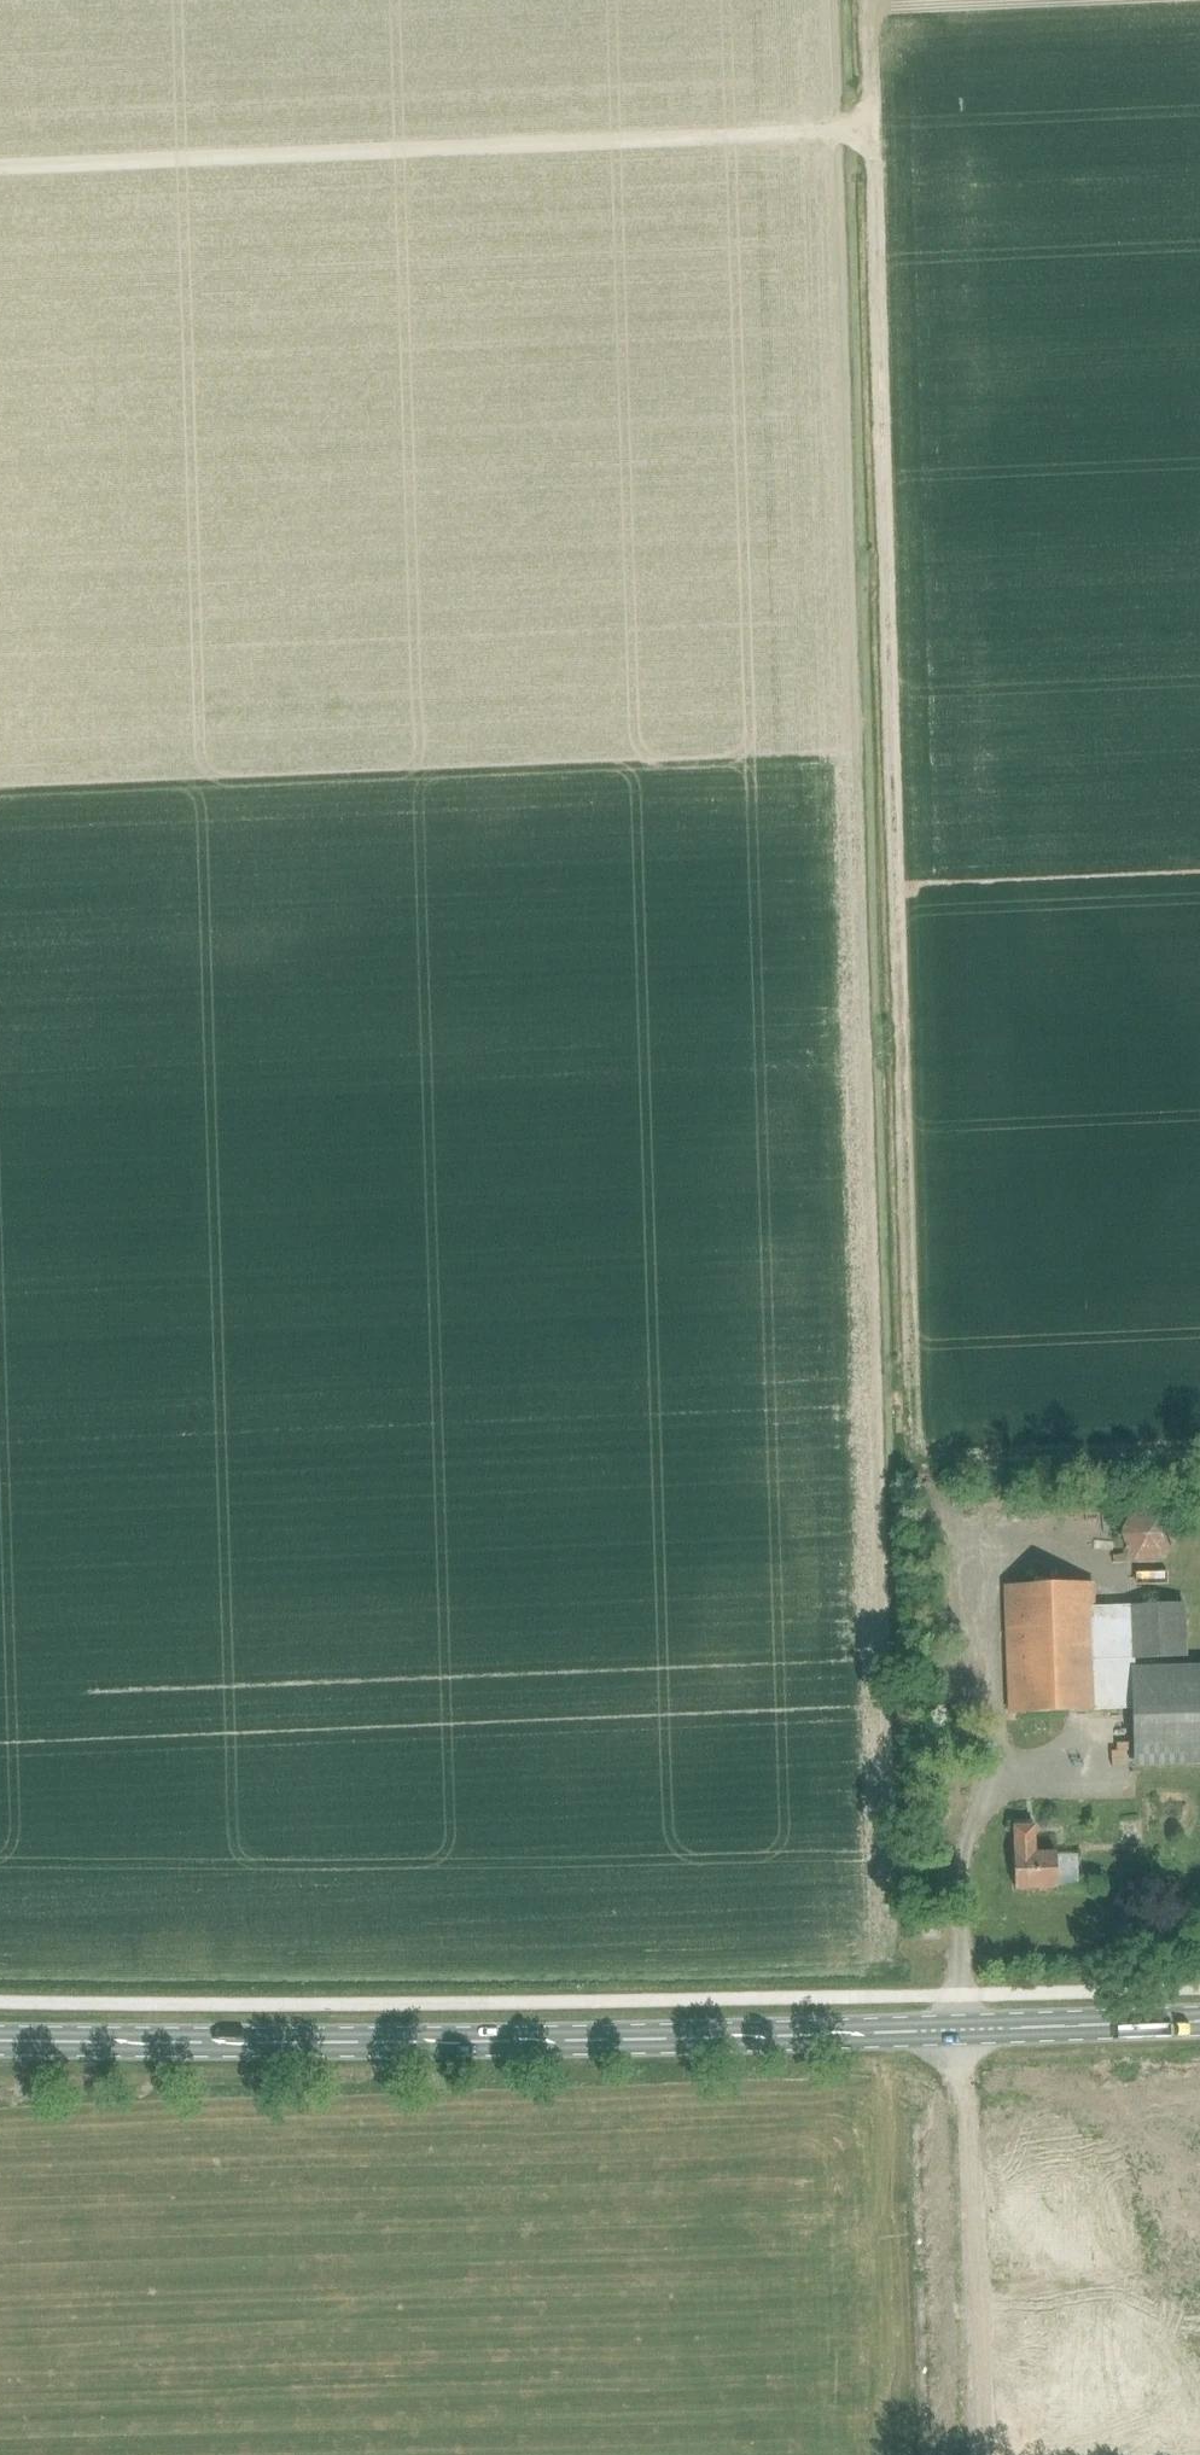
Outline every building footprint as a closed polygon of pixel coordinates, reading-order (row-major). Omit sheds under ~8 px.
[(1113,1537),(1152,1557),(1166,1529),(1127,1509),(1113,1537)] [(1009,1713),(1135,1709),(1137,1767),(1199,1765),(1199,1665),(1133,1667),(1133,1659),(1185,1657),(1183,1602),(1093,1606),(1092,1582),(1004,1586),(1009,1713)] [(1013,1853),(1014,1889),(1056,1888),(1055,1852),(1034,1853),(1034,1826),(1013,1827),(1014,1853),(1013,1853)] [(926,1966),(933,1966),(933,1956),(925,1956),(926,1966)] [(1050,2206),(1078,2206),(1078,2191),(1049,2192),(1050,2206)]
